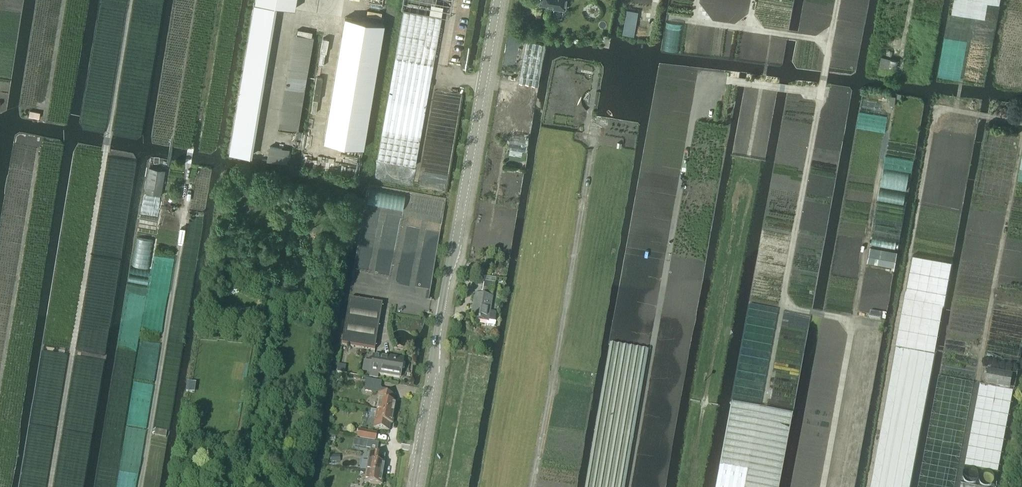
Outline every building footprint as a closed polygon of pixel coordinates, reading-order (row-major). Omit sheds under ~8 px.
[(255,2),(295,8),(296,0),(256,0),(255,2)] [(540,2),(553,5),(553,7),(564,9),(565,0),(540,0),(540,2)] [(254,3),(228,153),(249,156),(274,6),(254,3)] [(415,165),(441,16),(403,9),(377,158),(415,165)] [(345,17),(324,141),(363,147),(384,24),(345,17)] [(625,26),(624,33),(633,35),(635,28),(625,26)] [(518,42),(514,65),(530,68),(532,60),(538,61),(539,53),(533,52),(534,45),(518,42)] [(882,58),(879,74),(895,77),(898,61),(882,58)] [(506,111),(504,120),(521,122),(525,99),(508,96),(507,105),(506,105),(505,110),(506,111)] [(498,162),(494,185),(510,188),(514,165),(521,167),(523,159),(506,156),(505,163),(498,162)] [(145,192),(161,195),(165,171),(149,168),(145,192)] [(488,218),(484,243),(500,246),(504,221),(488,218)] [(868,263),(892,268),(896,253),(871,248),(868,263)] [(484,282),(482,294),(492,296),(494,284),(484,282)] [(471,319),(488,322),(488,321),(495,323),(496,314),(494,313),(489,312),(492,298),(475,295),(472,311),(474,311),(472,319),(471,319)] [(349,300),(342,345),(375,350),(382,305),(349,300)] [(868,318),(881,320),(882,313),(870,311),(868,318)] [(609,345),(585,486),(624,486),(648,352),(609,345)] [(373,357),(370,377),(377,378),(377,374),(400,378),(403,360),(394,358),(394,360),(373,357)] [(988,369),(985,383),(1010,388),(1013,373),(988,369)] [(379,400),(377,411),(393,414),(395,403),(393,403),(394,396),(389,395),(390,391),(382,389),(381,387),(381,382),(366,380),(364,391),(379,394),(378,400),(379,400)] [(716,486),(778,486),(792,415),(731,404),(719,470),(716,486)] [(388,431),(389,424),(392,424),(393,414),(377,411),(375,421),(370,421),(368,428),(388,431)] [(376,434),(365,432),(365,431),(359,430),(357,438),(375,441),(376,434)] [(370,449),(368,461),(366,472),(383,475),(385,464),(383,464),(384,456),(375,454),(376,450),(377,451),(378,444),(367,442),(366,449),(370,449)] [(381,485),(383,475),(366,472),(365,483),(381,485)]
